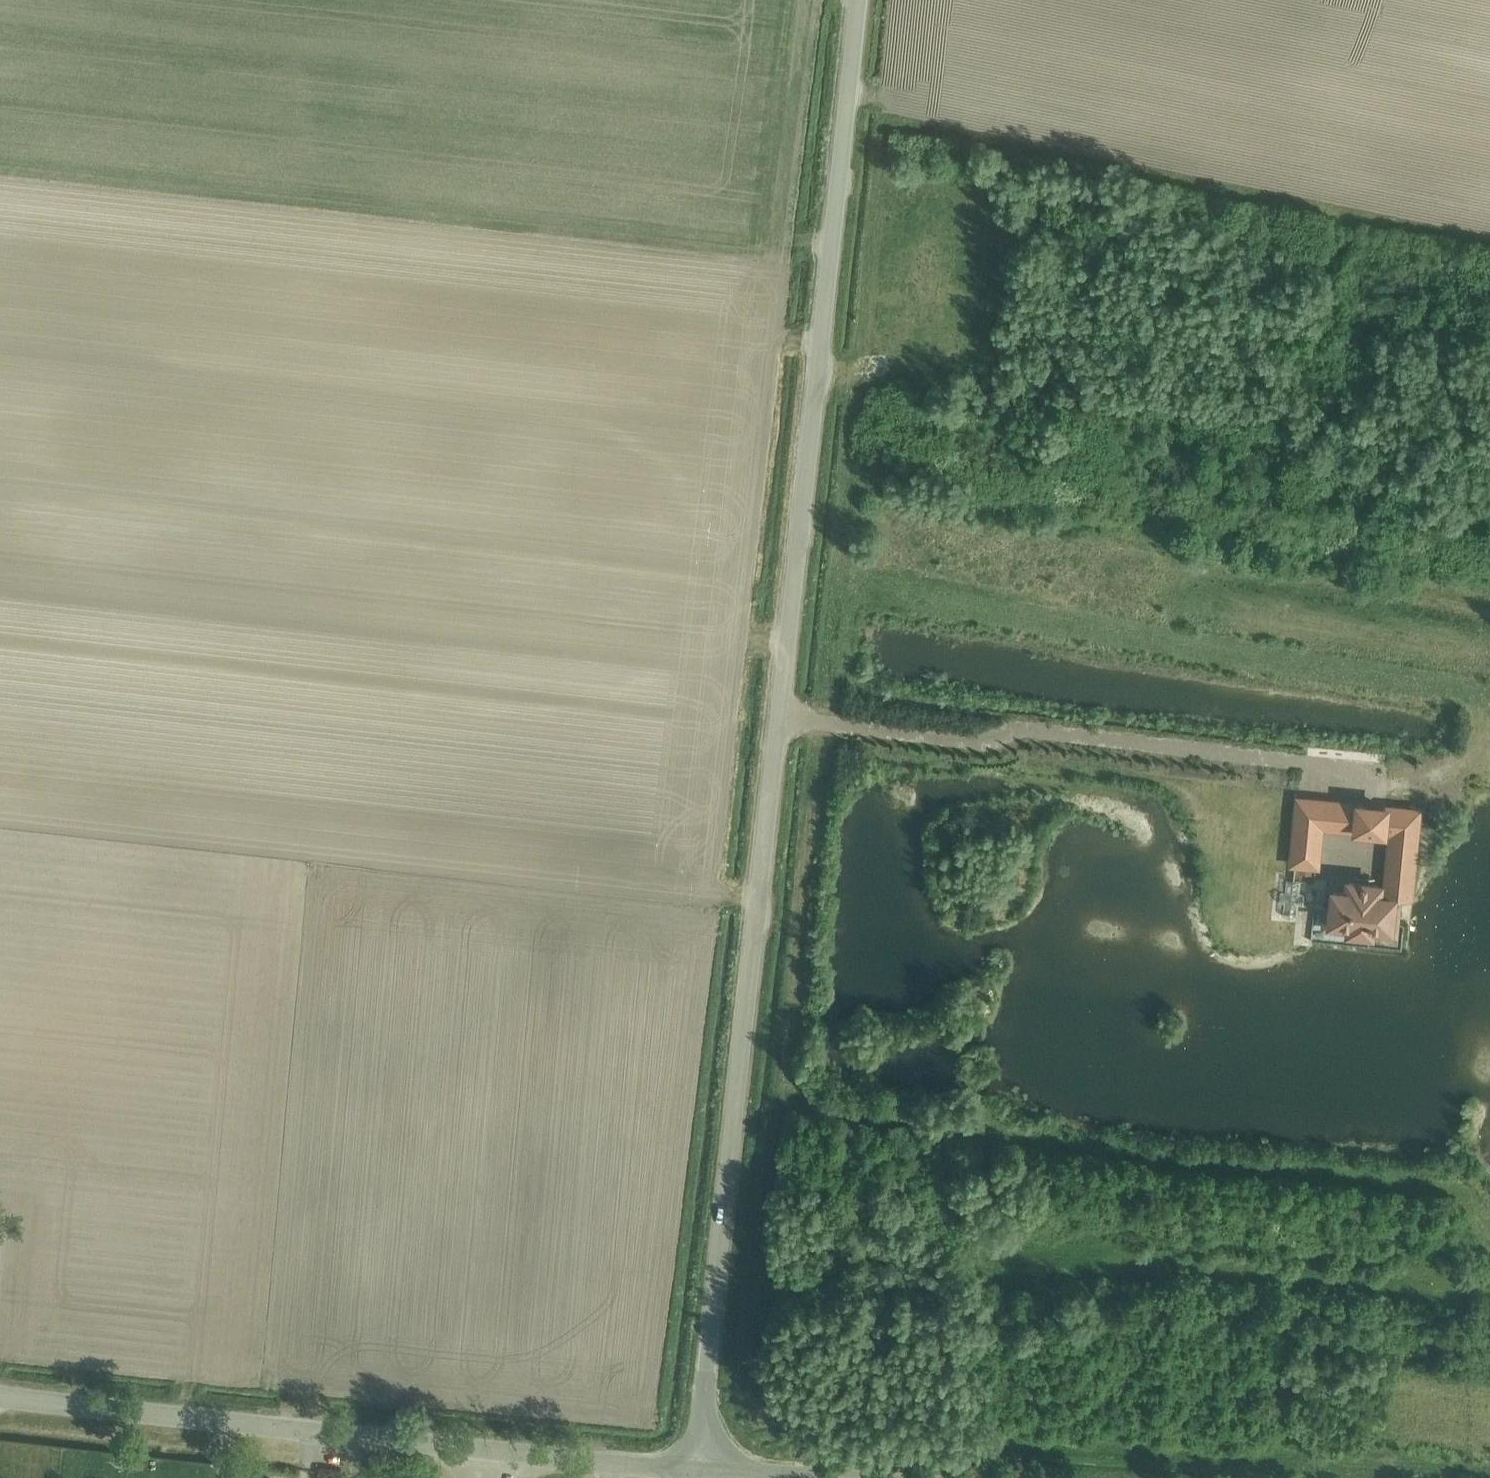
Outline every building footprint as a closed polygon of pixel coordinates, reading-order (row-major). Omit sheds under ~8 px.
[(1336,891),(1333,928),(1350,929),(1351,917),(1373,919),(1373,925),(1392,927),(1393,924),(1399,924),(1400,909),(1394,908),(1395,896),(1410,897),(1419,806),(1379,802),(1377,830),(1395,832),(1389,896),(1380,895),(1381,883),(1351,881),(1350,893),(1336,891)] [(1279,891),(1278,903),(1284,903),(1283,915),(1297,916),(1298,905),(1304,905),(1305,893),(1299,893),(1300,881),(1286,879),(1285,891),(1279,891)]
